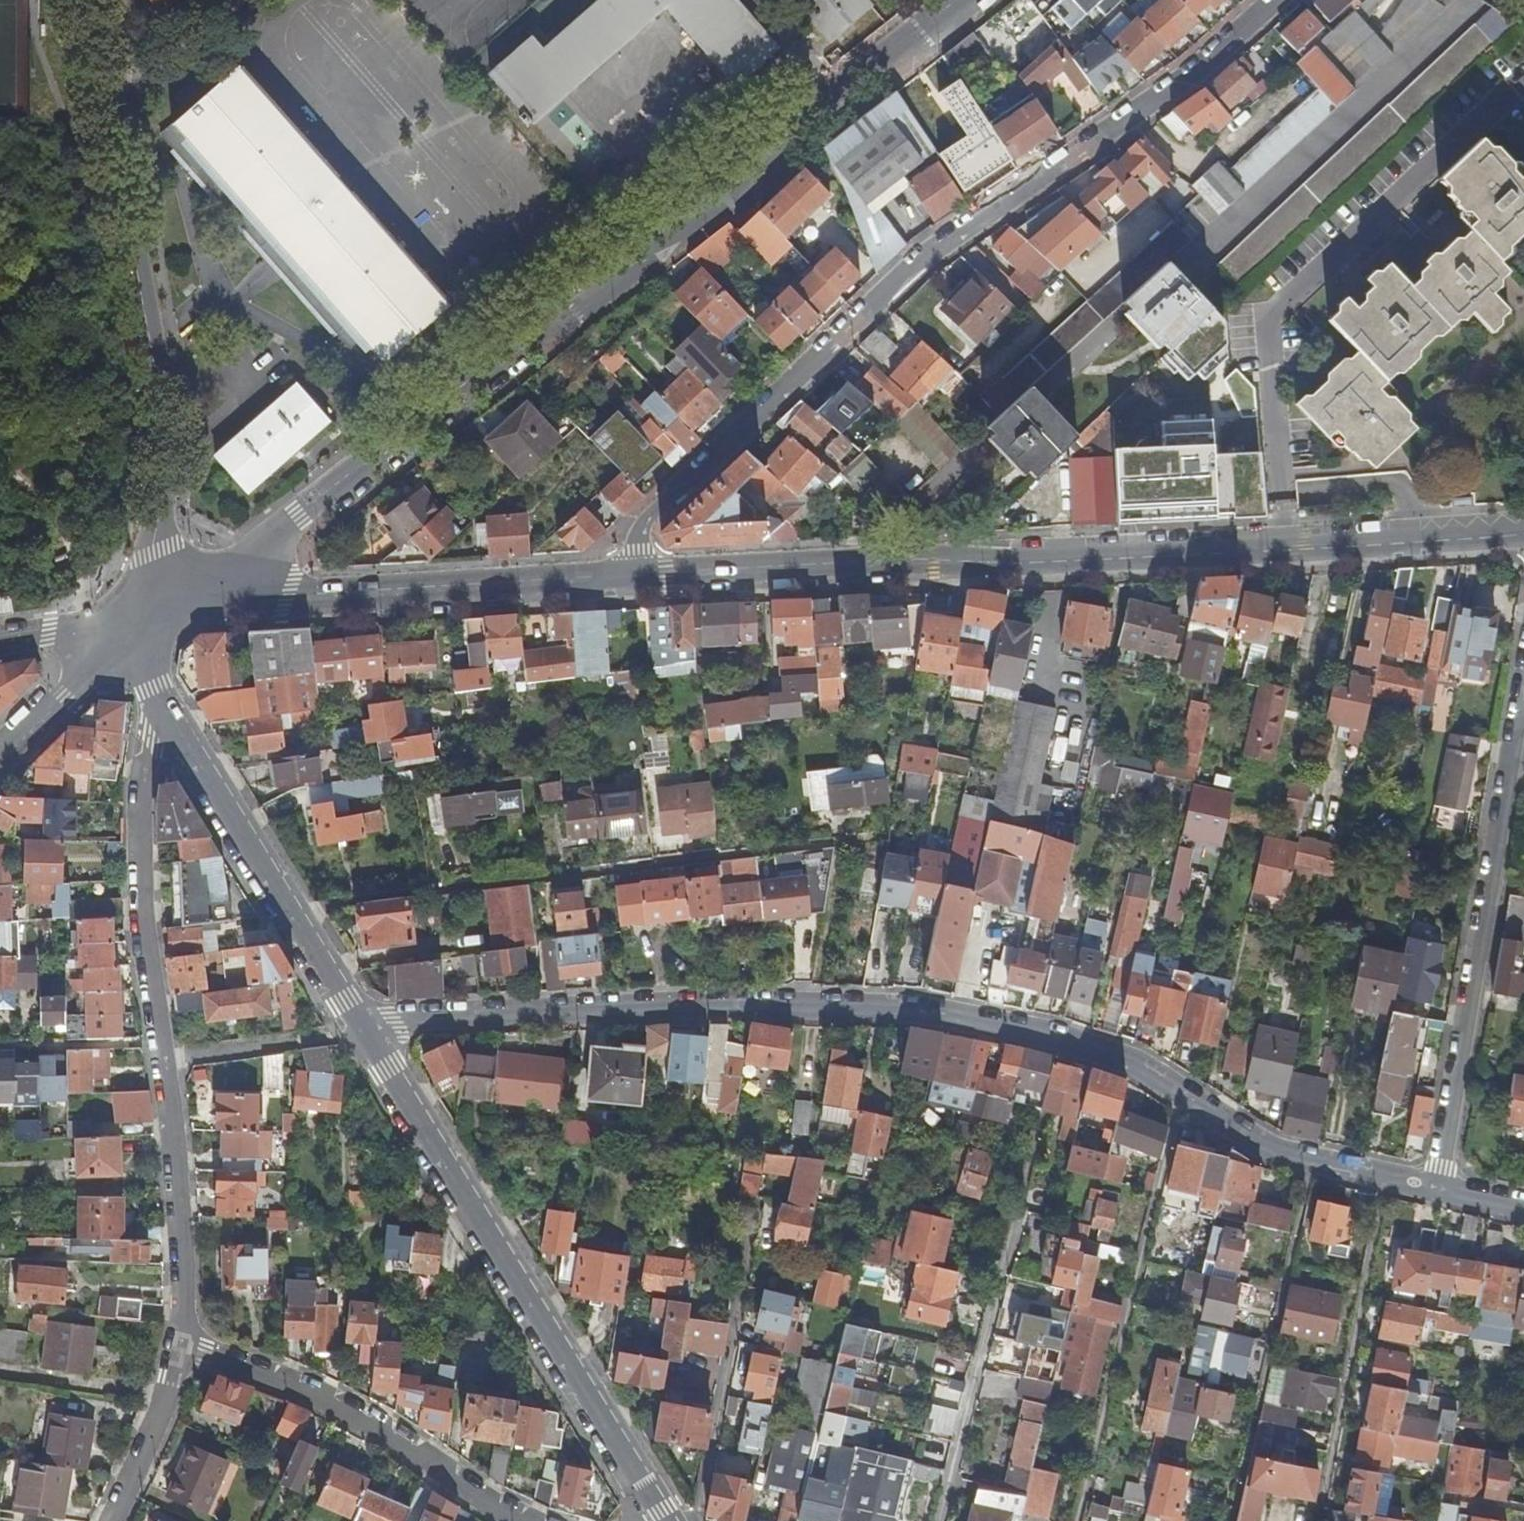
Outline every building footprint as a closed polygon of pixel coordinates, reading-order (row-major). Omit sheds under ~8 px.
[(544,50),(532,37),(491,73),(527,114),(523,117),(528,121),(531,118),(534,120),(666,2),(735,78),(775,42),(737,0),(599,0),(544,50)] [(836,31),(869,2),(867,0),(811,0),(803,7),(812,19),(820,12),(836,31)] [(1085,15),(1101,0),(1072,0),(1085,15)] [(1154,6),(1183,35),(1198,20),(1194,16),(1179,0),(1160,0),(1154,6)] [(1223,0),(1179,0),(1194,16),(1211,1),(1217,6),(1223,0)] [(1353,13),(1308,54),(1302,59),(1296,64),(1318,89),(1336,109),(1454,0),(1404,0),(1377,40),(1353,13)] [(1356,10),(1361,5),(1357,0),(1321,0),(1314,6),(1330,24),(1351,4),(1356,10)] [(1047,4),(1036,13),(1057,40),(1065,32),(1069,29),(1047,4)] [(1180,47),(1188,40),(1183,35),(1154,6),(1139,20),(1163,46),(1167,50),(1175,42),(1180,47)] [(1476,25),(1494,45),(1517,24),(1494,9),(1476,25)] [(1131,68),(1135,73),(1163,46),(1139,20),(1134,25),(1121,11),(1101,30),(1114,44),(1110,47),(1131,68)] [(820,12),(812,19),(828,37),(836,31),(820,12)] [(1307,12),(1281,36),(1302,59),(1308,54),(1303,48),(1323,30),(1307,12)] [(1219,265),(1239,287),(1308,221),(1494,45),(1476,25),(1390,106),(1389,105),(1219,265)] [(1032,51),(1053,41),(1048,31),(1027,42),(1032,51)] [(987,52),(973,33),(943,57),(956,77),(975,63),(978,59),(987,52)] [(1114,80),(1131,68),(1110,47),(1100,37),(1070,58),(1089,82),(1096,92),(1114,80)] [(1070,58),(1057,40),(1049,47),(1017,75),(1028,91),(1050,72),(1054,78),(1062,72),(1077,91),(1089,82),(1070,58)] [(1248,66),(1240,59),(1236,63),(1242,70),(1248,66)] [(239,63),(212,87),(199,72),(177,90),(191,106),(161,132),(369,366),(447,301),(239,63)] [(1242,70),(1236,63),(1211,85),(1209,87),(1230,109),(1256,85),(1242,70)] [(1096,92),(1099,95),(1116,83),(1114,80),(1096,92)] [(1210,119),(1221,131),(1233,120),(1205,89),(1172,112),(1191,132),(1193,135),(1204,124),(1210,119)] [(1187,224),(1180,231),(1190,242),(1336,109),(1318,89),(1227,173),(1223,168),(1226,165),(1221,160),(1218,163),(1217,162),(1191,187),(1199,195),(1178,215),(1187,224)] [(936,150),(914,115),(903,99),(899,92),(825,149),(875,275),(902,250),(873,213),(910,183),(904,174),(936,150)] [(1011,158),(1055,129),(1046,116),(1035,100),(1022,109),(1012,96),(981,114),(984,117),(991,127),(1011,158)] [(1237,108),(1242,113),(1246,109),(1242,105),(1237,108)] [(1180,142),(1191,132),(1172,112),(1160,120),(1180,142)] [(1204,124),(1215,137),(1221,131),(1210,119),(1204,124)] [(1370,285),(1361,293),(1362,298),(1354,306),(1343,295),(1334,304),(1335,310),(1326,318),(1356,349),(1349,356),(1342,355),(1324,372),(1325,378),(1308,394),(1301,393),(1292,401),(1324,436),(1326,435),(1331,430),(1339,437),(1341,444),(1349,453),(1350,452),(1358,459),(1364,459),(1372,467),(1416,426),(1408,418),(1408,411),(1392,395),(1387,395),(1378,387),(1386,380),(1385,379),(1394,371),(1400,371),(1417,354),(1418,349),(1434,334),(1440,333),(1457,317),(1463,319),(1471,311),(1491,332),(1501,322),(1500,318),(1509,310),(1493,292),(1502,284),(1501,279),(1510,271),(1500,261),(1509,253),(1509,248),(1523,233),(1523,171),(1518,177),(1511,170),(1511,162),(1496,146),(1487,145),(1480,137),(1438,177),(1445,186),(1444,193),(1452,200),(1450,202),(1460,211),(1466,212),(1473,219),(1466,225),(1469,228),(1461,237),(1454,237),(1438,251),(1432,251),(1422,260),(1425,263),(1416,271),(1416,277),(1409,284),(1387,261),(1378,269),(1372,269),(1363,277),(1370,285)] [(1139,150),(1122,166),(1121,167),(1148,196),(1150,198),(1163,186),(1162,185),(1175,173),(1143,139),(1135,146),(1139,150)] [(1117,162),(1122,166),(1139,150),(1135,146),(1122,158),(1121,157),(1117,162)] [(1103,238),(1148,196),(1121,167),(1118,164),(1115,167),(1113,164),(1100,175),(1104,179),(1072,208),(1100,235),(1103,238)] [(962,199),(938,165),(910,184),(932,220),(962,199)] [(784,238),(829,198),(807,172),(794,184),(800,191),(777,212),(770,205),(761,214),(784,238)] [(777,212),(800,191),(794,184),(770,205),(777,212)] [(1062,198),(1015,232),(1040,255),(1046,260),(1059,272),(1100,235),(1072,208),(1062,198)] [(784,238),(761,214),(739,233),(748,243),(767,263),(768,264),(790,244),(784,238)] [(739,233),(730,223),(709,239),(729,259),(748,243),(739,233)] [(1176,226),(1131,268),(1145,283),(1167,263),(1190,242),(1180,231),(1176,226)] [(1017,271),(1009,279),(1031,301),(1047,286),(1042,282),(1039,285),(1024,272),(1040,255),(1015,232),(1011,228),(992,250),(1017,271)] [(712,278),(731,260),(729,259),(709,239),(690,255),(702,267),(712,278)] [(813,269),(838,295),(860,275),(834,247),(812,268),(813,269)] [(1039,267),(1053,281),(1061,274),(1059,272),(1046,260),(1039,267)] [(1130,311),(1162,345),(1169,352),(1213,311),(1167,263),(1145,283),(1122,304),(1130,311)] [(716,341),(745,313),(712,278),(702,267),(671,295),(702,326),(716,341)] [(1115,276),(1086,302),(1103,321),(1122,304),(1145,283),(1131,268),(1126,273),(1115,276)] [(793,283),(790,287),(817,315),(838,295),(813,269),(795,286),(793,283)] [(968,289),(958,300),(944,314),(960,329),(964,326),(979,340),(1011,306),(976,273),(966,283),(964,286),(968,289)] [(964,286),(966,283),(962,280),(950,291),(958,300),(968,289),(964,286)] [(790,287),(772,304),(773,305),(798,331),(799,332),(817,315),(790,287)] [(798,331),(773,305),(772,304),(763,295),(745,313),(780,349),(798,331)] [(1086,302),(981,399),(998,417),(1031,387),(1103,321),(1086,302)] [(1162,345),(1130,311),(1125,315),(1158,350),(1162,345)] [(723,379),(738,364),(716,341),(702,326),(675,352),(711,390),(710,392),(720,402),(734,390),(723,379)] [(897,349),(876,330),(860,346),(881,365),(897,349)] [(923,342),(920,345),(933,357),(936,354),(923,342)] [(933,357),(920,345),(907,359),(903,364),(891,378),(918,402),(951,368),(936,354),(933,357)] [(610,373),(625,359),(614,347),(599,361),(610,373)] [(666,365),(680,379),(690,370),(676,355),(666,365)] [(903,364),(907,359),(904,356),(899,361),(903,364)] [(600,376),(592,367),(583,375),(592,384),(600,376)] [(903,395),(872,369),(863,380),(865,382),(857,390),(884,413),(897,423),(916,406),(918,404),(905,392),(903,395)] [(690,370),(680,379),(661,397),(666,402),(692,430),(701,440),(713,429),(703,419),(720,402),(710,392),(690,370)] [(573,374),(578,380),(582,376),(577,371),(573,374)] [(583,393),(592,384),(583,375),(582,376),(578,380),(573,384),(583,393)] [(299,379),(215,449),(246,485),(330,414),(299,379)] [(857,390),(865,382),(863,380),(856,389),(857,390)] [(1135,399),(1134,385),(1105,412),(1112,419),(1112,421),(1135,399)] [(993,435),(1028,473),(1034,479),(1069,446),(1078,438),(1031,387),(998,417),(986,428),(993,435)] [(855,447),(884,413),(857,390),(856,389),(855,388),(826,422),(855,447)] [(684,437),(692,430),(666,402),(651,417),(676,444),(686,454),(693,447),(684,437)] [(778,423),(785,429),(812,452),(832,428),(801,402),(778,423)] [(488,440),(498,452),(538,415),(528,403),(488,440)] [(897,423),(940,470),(961,451),(918,404),(916,406),(897,423)] [(1133,471),(1131,439),(1113,440),(1112,421),(1112,419),(1105,412),(1078,438),(1069,446),(1073,527),(1117,525),(1114,472),(1133,471)] [(559,437),(538,415),(498,452),(519,474),(559,437)] [(617,439),(613,443),(611,444),(602,453),(616,468),(638,447),(648,457),(644,460),(661,477),(671,468),(662,458),(636,431),(622,417),(615,423),(619,427),(615,431),(620,436),(617,439)] [(662,458),(676,444),(651,417),(636,431),(662,458)] [(1230,419),(1170,424),(1173,465),(1233,461),(1230,419)] [(785,429),(778,423),(776,425),(784,431),(785,429)] [(602,453),(611,444),(592,424),(583,432),(602,453)] [(684,437),(693,447),(701,440),(692,430),(684,437)] [(1331,430),(1326,435),(1335,444),(1341,444),(1339,437),(1331,430)] [(1028,473),(993,435),(988,440),(1023,477),(1028,473)] [(841,436),(819,461),(837,476),(841,473),(846,469),(839,462),(853,446),(841,436)] [(826,488),(837,476),(819,461),(791,437),(764,468),(805,503),(762,543),(797,542),(796,532),(792,528),(812,511),(810,509),(823,497),(819,492),(813,498),(802,489),(814,476),(826,488)] [(1143,439),(1131,439),(1133,471),(1144,470),(1143,439)] [(676,444),(662,458),(671,468),(686,454),(676,444)] [(764,468),(747,453),(662,534),(669,548),(762,543),(805,503),(764,468)] [(881,475),(862,454),(846,469),(841,473),(860,494),(881,475)] [(599,492),(621,515),(642,496),(620,472),(599,492)] [(837,476),(826,488),(830,491),(842,480),(837,476)] [(1258,537),(1257,478),(1216,479),(1217,538),(1258,537)] [(385,515),(403,537),(440,504),(425,485),(385,515)] [(617,519),(621,515),(599,492),(595,496),(604,505),(591,516),(595,520),(607,508),(617,519)] [(443,508),(440,504),(403,537),(406,541),(443,508)] [(591,516),(583,507),(557,532),(570,545),(573,542),(582,552),(605,531),(595,520),(591,516)] [(489,535),(489,541),(490,558),(529,556),(528,515),(488,519),(481,523),(481,535),(489,535)] [(411,539),(431,559),(466,528),(461,524),(451,534),(435,517),(411,539)] [(1405,600),(1412,569),(1397,570),(1392,596),(1391,597),(1405,600)] [(1188,621),(1214,627),(1228,630),(1237,592),(1240,578),(1218,579),(1198,580),(1190,614),(1188,621)] [(1174,611),(1190,614),(1198,580),(1181,580),(1174,611)] [(1235,637),(1249,640),(1266,644),(1270,628),(1276,601),(1237,592),(1228,630),(1228,632),(1235,634),(1235,637)] [(1392,596),(1373,592),(1371,598),(1363,637),(1371,639),(1370,648),(1357,646),(1354,663),(1376,667),(1377,665),(1391,597),(1392,596)] [(1300,634),(1307,601),(1278,594),(1276,601),(1270,628),(1300,634)] [(871,639),(869,610),(867,596),(854,597),(837,598),(839,613),(842,643),(871,639)] [(1435,631),(1425,675),(1419,704),(1432,707),(1438,680),(1453,606),(1454,600),(1438,597),(1431,630),(1435,631)] [(814,646),(836,643),(842,643),(839,613),(830,614),(829,598),(822,599),(810,599),(813,633),(814,646)] [(770,602),(772,636),(813,633),(810,599),(770,602)] [(13,616),(11,600),(0,601),(0,618),(13,616)] [(1167,611),(1128,601),(1118,643),(1174,657),(1180,630),(1173,629),(1176,620),(1166,617),(1167,611)] [(702,629),(697,629),(697,638),(703,638),(703,647),(757,645),(755,603),(734,604),(701,605),(702,629)] [(1067,603),(1061,640),(1102,647),(1102,645),(1109,646),(1113,620),(1107,619),(1109,610),(1067,603)] [(871,639),(872,649),(894,646),(894,653),(917,650),(921,626),(923,611),(924,604),(869,610),(871,639)] [(692,629),(697,629),(702,629),(701,605),(691,606),(692,629)] [(694,661),(692,629),(691,606),(670,607),(671,620),(651,621),(655,667),(694,661)] [(1463,662),(1473,610),(1453,606),(1438,680),(1458,684),(1460,675),(1463,662)] [(1473,610),(1463,662),(1460,675),(1482,679),(1495,613),(1473,609),(1473,610)] [(578,677),(608,673),(605,640),(603,610),(573,612),(575,638),(575,646),(578,677)] [(914,667),(952,673),(957,645),(961,623),(962,616),(947,613),(947,615),(923,611),(921,626),(917,650),(914,667)] [(550,642),(575,638),(573,612),(546,614),(550,642)] [(487,660),(524,656),(523,653),(518,616),(505,617),(482,618),(487,660)] [(1424,622),(1392,616),(1384,653),(1416,660),(1424,622)] [(479,672),(453,674),(456,693),(491,688),(487,660),(482,618),(466,620),(470,650),(476,650),(479,672)] [(986,691),(985,693),(1015,700),(1031,627),(1001,621),(998,636),(990,670),(986,691)] [(1188,621),(1184,640),(1189,641),(1210,646),(1223,649),(1224,649),(1228,632),(1228,630),(1214,627),(1188,621)] [(983,649),(992,635),(993,629),(961,623),(957,645),(983,649)] [(264,632),(241,633),(245,659),(252,658),(256,684),(257,684),(258,689),(214,694),(196,703),(202,711),(211,726),(247,721),(262,719),(311,712),(321,711),(320,704),(317,683),(312,645),(309,629),(280,631),(281,638),(264,639),(264,632)] [(201,690),(231,687),(224,634),(213,635),(202,636),(181,652),(178,675),(192,696),(201,690)] [(231,687),(241,686),(234,634),(224,634),(231,687)] [(992,635),(983,649),(981,668),(990,670),(998,636),(992,635)] [(385,675),(379,638),(345,641),(350,679),(385,675)] [(1249,640),(1245,660),(1262,664),(1266,644),(1249,640)] [(312,645),(317,683),(350,679),(345,641),(312,645)] [(1223,649),(1210,646),(1189,641),(1182,674),(1208,680),(1202,703),(1193,701),(1182,750),(1199,754),(1223,649)] [(434,643),(387,646),(389,683),(406,682),(405,667),(419,666),(419,672),(437,671),(434,643)] [(981,668),(983,649),(957,645),(952,673),(947,700),(963,703),(966,686),(976,689),(986,691),(990,670),(981,668)] [(578,677),(575,646),(523,653),(524,656),(527,684),(578,677)] [(842,711),(836,650),(814,651),(815,658),(816,675),(818,692),(819,714),(842,711)] [(778,660),(779,676),(782,676),(816,675),(815,658),(778,660)] [(27,685),(38,674),(34,660),(0,665),(0,712),(27,685)] [(1262,664),(1245,660),(1241,680),(1257,684),(1258,680),(1262,664)] [(1419,704),(1425,675),(1377,665),(1376,667),(1374,680),(1372,690),(1371,695),(1419,704)] [(622,708),(639,705),(634,669),(616,672),(622,708)] [(769,719),(800,717),(797,694),(818,692),(816,675),(782,676),(782,696),(768,697),(769,719)] [(1351,727),(1348,741),(1360,744),(1371,695),(1372,690),(1374,680),(1350,675),(1347,688),(1331,684),(1328,698),(1323,721),(1340,724),(1343,725),(1351,727)] [(1289,687),(1288,687),(1258,680),(1257,684),(1242,753),(1272,760),(1289,687)] [(986,691),(976,689),(973,705),(982,707),(985,693),(986,691)] [(769,721),(769,719),(768,697),(768,692),(750,694),(750,701),(704,706),(705,719),(697,720),(698,730),(769,721)] [(1351,784),(1374,789),(1387,727),(1408,732),(1382,853),(1401,857),(1432,707),(1419,704),(1371,695),(1360,744),(1351,784)] [(92,772),(96,729),(99,699),(41,757),(31,766),(64,769),(92,772)] [(96,729),(124,733),(127,702),(111,700),(99,699),(96,729)] [(329,735),(331,750),(338,749),(354,747),(377,743),(407,738),(401,701),(368,706),(370,720),(362,722),(363,729),(329,735)] [(1026,829),(1041,834),(1052,787),(1038,784),(1054,710),(1014,701),(1006,741),(989,821),(1026,829)] [(262,719),(247,721),(252,754),(285,749),(282,728),(292,726),(292,721),(299,720),(299,722),(312,720),(311,712),(262,719)] [(92,772),(91,778),(116,781),(118,762),(120,763),(123,740),(129,741),(131,733),(124,733),(96,729),(92,772)] [(451,738),(449,732),(449,731),(407,738),(377,743),(381,764),(434,755),(434,754),(445,751),(444,739),(451,738)] [(1464,811),(1479,739),(1448,734),(1434,805),(1464,811)] [(967,777),(959,815),(989,821),(1006,741),(976,735),(971,759),(967,777)] [(937,752),(901,746),(898,770),(933,776),(934,770),(937,752)] [(338,749),(338,755),(355,752),(354,747),(338,749)] [(1126,752),(1117,750),(1114,766),(1122,768),(1152,774),(1154,765),(1125,758),(1126,752)] [(971,759),(937,752),(934,770),(967,777),(971,759)] [(308,786),(319,785),(314,753),(273,760),(277,786),(308,781),(308,786)] [(671,766),(670,755),(650,758),(651,769),(671,766)] [(826,770),(827,772),(827,776),(812,778),(816,809),(887,800),(882,763),(876,755),(864,757),(860,766),(826,770)] [(1194,780),(1196,769),(1156,760),(1154,765),(1152,774),(1194,780)] [(64,769),(31,766),(17,781),(63,785),(64,769)] [(1122,768),(1119,778),(1150,785),(1152,774),(1122,768)] [(931,786),(933,776),(898,770),(896,781),(931,786)] [(1302,820),(1310,785),(1269,776),(1261,809),(1302,820)] [(360,798),(357,779),(342,781),(319,785),(308,786),(318,844),(365,836),(364,834),(382,831),(379,812),(349,817),(348,812),(333,814),(331,803),(360,798)] [(561,782),(540,785),(542,800),(563,797),(561,782)] [(160,803),(160,843),(183,841),(210,839),(193,812),(180,790),(177,785),(162,787),(160,803)] [(715,833),(709,785),(657,791),(662,828),(678,826),(678,831),(690,830),(691,836),(715,833)] [(1226,796),(1192,788),(1186,815),(1220,822),(1226,796)] [(442,798),(440,789),(426,791),(431,825),(444,823),(445,826),(497,818),(495,809),(507,807),(505,790),(442,798)] [(640,793),(596,798),(601,837),(644,832),(640,793)] [(44,797),(3,795),(0,798),(0,828),(7,832),(13,824),(13,820),(43,822),(44,797)] [(76,840),(77,799),(60,798),(44,797),(44,822),(44,839),(65,840),(76,840)] [(568,839),(597,835),(593,800),(564,804),(568,839)] [(1230,806),(1226,825),(1264,832),(1268,813),(1230,806)] [(944,884),(974,891),(989,821),(959,815),(944,884)] [(1009,910),(1036,917),(1055,921),(1073,844),(1041,834),(1026,829),(989,821),(974,891),(973,894),(1011,902),(1009,910)] [(1263,837),(1251,891),(1285,899),(1287,889),(1292,865),(1297,845),(1263,837)] [(1338,846),(1298,837),(1297,845),(1292,865),(1312,869),(1332,873),(1338,846)] [(25,839),(23,883),(29,883),(28,902),(56,902),(58,902),(59,883),(63,883),(65,840),(44,839),(25,839)] [(210,839),(183,841),(185,861),(221,857),(216,849),(210,839)] [(1181,923),(1198,849),(1180,845),(1163,919),(1181,923)] [(10,920),(8,846),(0,846),(0,921),(10,920)] [(785,853),(782,868),(830,877),(835,847),(785,853)] [(917,860),(884,854),(876,902),(909,908),(917,860)] [(171,863),(174,928),(213,923),(226,922),(231,921),(221,857),(185,861),(171,863)] [(809,914),(808,908),(804,877),(756,883),(755,873),(753,857),(731,860),(732,870),(745,869),(747,885),(718,888),(717,878),(718,878),(718,872),(720,871),(719,861),(684,866),(685,881),(690,916),(691,928),(809,914)] [(731,860),(719,861),(720,871),(732,870),(731,860)] [(1312,869),(1292,865),(1287,889),(1307,893),(1312,869)] [(830,877),(782,868),(782,870),(755,873),(756,883),(804,877),(808,908),(824,910),(830,877)] [(879,870),(864,868),(860,892),(875,894),(879,870)] [(685,881),(642,885),(646,921),(690,916),(685,881)] [(943,890),(939,909),(935,925),(927,961),(924,974),(954,980),(973,894),(974,891),(944,884),(943,890)] [(522,949),(537,947),(529,885),(486,890),(494,952),(522,949)] [(939,909),(943,890),(923,886),(913,937),(929,940),(935,908),(939,909)] [(1143,916),(1148,897),(1124,892),(1114,933),(1127,936),(1133,914),(1143,916)] [(558,939),(586,936),(581,893),(553,897),(558,939)] [(1510,895),(1503,938),(1501,938),(1492,991),(1521,996),(1523,975),(1523,974),(1516,972),(1523,928),(1523,897),(1510,895)] [(79,919),(112,917),(122,916),(122,899),(70,902),(71,919),(79,919)] [(414,944),(409,900),(360,906),(360,909),(357,910),(358,920),(362,919),(366,950),(414,944)] [(70,902),(58,902),(56,902),(55,920),(66,919),(71,919),(70,902)] [(79,937),(75,937),(75,943),(79,943),(113,942),(118,942),(118,936),(113,936),(112,917),(79,919),(79,937)] [(1040,989),(1051,937),(1055,921),(1036,917),(1031,936),(1035,937),(1031,952),(1004,946),(1000,961),(994,960),(989,986),(1006,990),(1008,982),(1040,989)] [(75,932),(75,937),(79,937),(79,919),(71,919),(66,919),(66,932),(75,932)] [(0,921),(0,958),(18,958),(16,921),(15,920),(10,920),(0,921)] [(201,929),(201,935),(227,932),(226,922),(213,923),(174,928),(169,929),(170,932),(201,929)] [(203,953),(201,935),(201,929),(170,932),(169,929),(164,929),(168,957),(200,954),(203,953)] [(559,957),(544,959),(545,968),(548,991),(563,990),(562,977),(599,973),(595,940),(602,939),(602,934),(586,936),(558,939),(557,939),(559,957)] [(1080,944),(1051,937),(1040,989),(1068,996),(1080,944)] [(1080,944),(1068,996),(1089,1001),(1102,949),(1097,948),(1099,941),(1082,937),(1080,944)] [(80,951),(75,952),(75,967),(85,967),(120,965),(120,960),(115,961),(113,942),(79,943),(80,951)] [(1361,950),(1380,954),(1381,948),(1363,944),(1361,950)] [(246,955),(249,977),(250,985),(275,981),(292,979),(296,978),(287,964),(275,945),(222,951),(223,957),(246,955)] [(1316,949),(1296,945),(1293,960),(1313,965),(1316,949)] [(1115,986),(1127,989),(1131,970),(1135,950),(1123,947),(1115,986)] [(494,952),(483,954),(486,976),(525,971),(522,949),(494,952)] [(1402,958),(1380,954),(1361,950),(1350,1003),(1390,1011),(1402,958)] [(226,988),(225,980),(223,957),(222,951),(206,953),(207,962),(217,961),(220,982),(211,983),(212,990),(226,988)] [(75,967),(75,952),(66,952),(67,968),(75,967)] [(203,991),(205,990),(200,954),(168,957),(171,977),(174,995),(203,991)] [(464,979),(478,977),(475,955),(461,956),(464,979)] [(0,958),(0,997),(15,996),(15,987),(34,987),(35,958),(18,958),(0,958)] [(912,988),(920,991),(924,974),(927,961),(912,958),(906,987),(912,988)] [(442,996),(440,960),(387,966),(389,981),(397,981),(398,998),(442,996)] [(121,989),(125,989),(125,983),(120,984),(120,965),(85,967),(85,979),(72,979),(73,990),(121,989)] [(1150,974),(1147,986),(1150,986),(1143,1020),(1162,1024),(1163,1022),(1172,1024),(1175,1011),(1181,1012),(1183,1003),(1186,1004),(1193,974),(1152,965),(1150,974)] [(1127,989),(1122,1010),(1127,1011),(1122,1036),(1129,1038),(1135,1041),(1147,986),(1150,974),(1131,970),(1127,989)] [(1179,1037),(1217,1046),(1231,983),(1193,974),(1186,1004),(1179,1037)] [(250,985),(249,977),(225,980),(226,988),(250,985)] [(302,1028),(292,979),(275,981),(286,1031),(302,1028)] [(174,995),(176,1012),(205,1008),(207,1021),(271,1013),(267,987),(204,995),(203,991),(174,995)] [(77,991),(78,1014),(122,1013),(121,989),(73,990),(73,991),(77,991)] [(61,997),(40,998),(40,1025),(67,1024),(67,1014),(67,992),(60,992),(61,997)] [(1390,1011),(1350,1003),(1347,1016),(1388,1024),(1390,1011)] [(1403,1050),(1423,1054),(1429,1019),(1390,1011),(1388,1024),(1370,1108),(1390,1112),(1392,1103),(1404,1105),(1412,1063),(1401,1061),(1403,1050)] [(67,1039),(122,1038),(122,1013),(78,1014),(67,1014),(67,1024),(67,1039)] [(720,1110),(736,1112),(744,1061),(744,1060),(725,1057),(728,1024),(710,1024),(709,1037),(705,1072),(718,1074),(720,1083),(724,1084),(720,1110)] [(794,1031),(750,1024),(744,1060),(744,1061),(788,1068),(794,1031)] [(648,1050),(670,1052),(672,1025),(659,1026),(650,1027),(648,1050)] [(943,1034),(916,1029),(912,1029),(909,1043),(908,1043),(902,1073),(932,1080),(943,1034)] [(1276,1033),(1257,1029),(1254,1043),(1247,1076),(1245,1083),(1256,1085),(1265,1088),(1275,1041),(1276,1033)] [(705,1072),(709,1037),(675,1033),(673,1059),(691,1060),(689,1083),(704,1085),(705,1072)] [(1298,1038),(1276,1033),(1275,1041),(1265,1088),(1286,1093),(1290,1073),(1298,1038)] [(960,1037),(943,1034),(932,1080),(933,1080),(966,1089),(976,1040),(960,1037)] [(1247,1076),(1254,1043),(1229,1038),(1222,1071),(1247,1076)] [(439,1097),(461,1086),(463,1062),(454,1043),(443,1047),(439,1040),(424,1047),(427,1054),(425,1056),(437,1081),(431,1084),(439,1097)] [(966,1089),(1013,1101),(1026,1049),(1008,1045),(999,1082),(983,1078),(991,1043),(976,1040),(966,1089)] [(331,1076),(334,1076),(327,1047),(303,1050),(308,1073),(296,1071),(293,1107),(328,1110),(331,1076)] [(589,1096),(643,1103),(648,1050),(627,1047),(626,1053),(595,1049),(589,1096)] [(107,1048),(91,1049),(67,1050),(68,1057),(68,1094),(92,1093),(91,1077),(108,1077),(107,1048)] [(1326,1048),(1321,1073),(1334,1076),(1340,1051),(1326,1048)] [(1013,1101),(1042,1108),(1053,1063),(1054,1056),(1026,1049),(1013,1101)] [(850,1115),(858,1117),(859,1111),(857,1110),(860,1090),(863,1071),(850,1068),(844,1067),(845,1062),(846,1055),(832,1052),(830,1064),(820,1120),(848,1124),(850,1115)] [(266,1090),(285,1091),(286,1053),(266,1056),(266,1090)] [(493,1102),(566,1109),(573,1062),(498,1054),(497,1058),(493,1099),(493,1102)] [(461,1086),(460,1095),(493,1099),(497,1058),(465,1055),(465,1067),(463,1062),(461,1086)] [(18,1094),(36,1094),(39,1061),(30,1061),(30,1056),(16,1057),(16,1058),(18,1094)] [(1512,1077),(1505,1120),(1523,1123),(1523,1058),(1517,1056),(1513,1078),(1512,1077)] [(39,1057),(39,1061),(36,1094),(40,1094),(41,1101),(68,1101),(68,1094),(68,1057),(62,1057),(39,1057)] [(14,1094),(18,1094),(16,1058),(0,1058),(0,1094),(14,1094)] [(1042,1108),(1079,1117),(1081,1110),(1090,1072),(1053,1063),(1042,1108)] [(1090,1072),(1081,1110),(1117,1118),(1119,1112),(1126,1080),(1107,1074),(1091,1068),(1090,1072)] [(877,1073),(863,1071),(860,1090),(873,1093),(877,1073)] [(1286,1093),(1285,1100),(1289,1101),(1283,1132),(1303,1136),(1317,1139),(1329,1081),(1314,1078),(1290,1073),(1286,1093)] [(338,1077),(334,1076),(331,1076),(328,1110),(340,1112),(342,1091),(337,1090),(338,1077)] [(1008,1122),(1013,1101),(966,1089),(933,1080),(929,1094),(953,1100),(954,1098),(976,1103),(973,1113),(1008,1122)] [(130,1122),(140,1121),(153,1121),(152,1115),(148,1091),(114,1092),(118,1122),(125,1122),(125,1127),(130,1127),(130,1122)] [(1430,1137),(1434,1096),(1414,1094),(1410,1135),(1430,1137)] [(226,1130),(258,1131),(258,1122),(262,1122),(263,1096),(219,1095),(218,1129),(226,1130)] [(812,1101),(796,1098),(791,1131),(807,1134),(812,1101)] [(851,1153),(849,1163),(846,1178),(864,1181),(869,1154),(884,1158),(893,1119),(885,1117),(885,1112),(868,1108),(867,1113),(859,1111),(858,1117),(851,1153)] [(42,1131),(41,1111),(14,1112),(15,1132),(24,1132),(24,1141),(33,1140),(32,1132),(42,1131)] [(1126,1142),(1162,1155),(1168,1130),(1119,1112),(1117,1118),(1116,1123),(1103,1178),(1119,1182),(1126,1157),(1122,1156),(1126,1142)] [(1073,1141),(1078,1120),(1065,1117),(1060,1138),(1073,1141)] [(562,1136),(560,1145),(598,1150),(602,1123),(565,1118),(563,1128),(562,1136)] [(974,1125),(952,1120),(949,1130),(972,1136),(974,1125)] [(1103,1178),(1116,1123),(1112,1122),(1104,1152),(1072,1145),(1067,1164),(1066,1169),(1103,1178)] [(225,1170),(257,1171),(258,1158),(272,1158),(273,1131),(258,1131),(226,1130),(225,1170)] [(122,1174),(120,1136),(78,1138),(79,1175),(122,1174)] [(985,1179),(987,1173),(992,1155),(956,1145),(952,1162),(966,1166),(963,1178),(959,1191),(980,1197),(985,1179)] [(1228,1160),(1178,1147),(1169,1186),(1202,1194),(1197,1215),(1214,1219),(1215,1215),(1228,1160)] [(1215,1215),(1288,1232),(1292,1213),(1276,1209),(1278,1202),(1262,1198),(1260,1206),(1251,1203),(1260,1166),(1248,1158),(1231,1147),(1228,1160),(1215,1215)] [(851,1153),(815,1149),(814,1159),(825,1160),(849,1163),(851,1153)] [(765,1158),(763,1171),(802,1178),(796,1205),(815,1210),(825,1160),(814,1159),(759,1152),(758,1157),(765,1158)] [(225,1170),(220,1170),(219,1190),(225,1190),(224,1216),(255,1217),(255,1185),(266,1186),(266,1172),(257,1171),(225,1170)] [(1153,1190),(1157,1174),(1148,1171),(1144,1188),(1153,1190)] [(758,1197),(762,1176),(745,1173),(741,1194),(758,1197)] [(1088,1177),(1070,1173),(1067,1182),(1085,1187),(1088,1177)] [(958,1195),(959,1191),(963,1178),(948,1175),(944,1191),(958,1195)] [(1120,1195),(1103,1190),(1093,1188),(1090,1202),(1096,1203),(1092,1221),(1091,1225),(1112,1230),(1120,1195)] [(351,1208),(366,1209),(368,1191),(353,1189),(351,1208)] [(87,1196),(86,1217),(86,1238),(122,1239),(122,1197),(87,1196)] [(766,1198),(764,1209),(783,1213),(777,1240),(807,1247),(815,1210),(796,1205),(766,1198)] [(1096,1203),(1090,1202),(1088,1201),(1084,1218),(1092,1221),(1096,1203)] [(1347,1208),(1319,1202),(1318,1207),(1313,1229),(1311,1239),(1329,1243),(1344,1246),(1348,1225),(1344,1224),(1347,1208)] [(895,1244),(867,1237),(862,1262),(891,1268),(895,1256),(903,1258),(919,1262),(941,1268),(955,1213),(916,1204),(908,1236),(898,1233),(895,1244)] [(1318,1207),(1308,1204),(1303,1227),(1313,1229),(1318,1207)] [(288,1210),(270,1210),(270,1218),(288,1219),(288,1210)] [(565,1254),(561,1282),(576,1287),(582,1254),(569,1252),(570,1242),(576,1243),(577,1234),(572,1233),(575,1213),(550,1210),(543,1255),(544,1255),(544,1260),(553,1261),(554,1253),(565,1254)] [(236,1234),(236,1217),(201,1216),(202,1234),(236,1234)] [(288,1219),(270,1218),(269,1228),(289,1229),(289,1219),(288,1219)] [(298,1229),(299,1219),(289,1219),(289,1229),(298,1229)] [(1069,1220),(1065,1236),(1051,1233),(1045,1257),(1060,1260),(1055,1282),(1076,1287),(1084,1252),(1098,1256),(1101,1243),(1088,1240),(1091,1225),(1069,1220)] [(1433,1227),(1421,1224),(1416,1248),(1429,1251),(1433,1227)] [(1244,1232),(1213,1225),(1201,1275),(1234,1282),(1244,1232)] [(440,1274),(446,1229),(434,1227),(433,1235),(414,1233),(414,1237),(411,1270),(440,1274)] [(81,1238),(81,1229),(60,1228),(60,1238),(81,1238)] [(1513,1325),(1515,1312),(1523,1271),(1499,1267),(1499,1259),(1499,1251),(1503,1231),(1488,1228),(1482,1264),(1477,1294),(1473,1318),(1472,1325),(1470,1335),(1470,1338),(1510,1344),(1513,1325)] [(685,1254),(698,1256),(701,1232),(688,1230),(685,1254)] [(1459,1243),(1461,1232),(1446,1230),(1442,1257),(1433,1256),(1427,1286),(1452,1290),(1453,1290),(1458,1260),(1457,1259),(1459,1243)] [(389,1268),(411,1270),(414,1237),(393,1235),(389,1268)] [(60,1238),(57,1238),(57,1244),(79,1244),(79,1253),(113,1254),(113,1262),(148,1263),(148,1239),(137,1239),(122,1239),(86,1238),(81,1238),(60,1238)] [(1101,1243),(1098,1256),(1125,1262),(1128,1250),(1101,1243)] [(1349,1247),(1344,1246),(1329,1243),(1326,1254),(1346,1259),(1349,1247)] [(246,1277),(270,1277),(270,1246),(225,1246),(226,1287),(246,1287),(246,1285),(246,1277)] [(1427,1286),(1433,1256),(1400,1250),(1393,1287),(1395,1287),(1393,1296),(1411,1299),(1412,1290),(1426,1292),(1427,1286)] [(575,1295),(622,1302),(629,1259),(582,1251),(582,1254),(576,1287),(575,1295)] [(1088,1297),(1098,1256),(1084,1252),(1076,1287),(1073,1303),(1085,1306),(1083,1314),(1099,1318),(1121,1323),(1123,1299),(1098,1292),(1096,1299),(1088,1297)] [(902,1315),(908,1316),(915,1287),(914,1286),(919,1262),(903,1258),(895,1256),(891,1268),(890,1272),(906,1276),(904,1284),(909,1285),(902,1315)] [(649,1257),(644,1288),(682,1294),(684,1278),(690,1279),(691,1268),(686,1267),(687,1262),(649,1257)] [(1448,1313),(1455,1314),(1458,1297),(1463,1297),(1464,1292),(1477,1294),(1482,1264),(1458,1260),(1453,1290),(1452,1290),(1448,1313)] [(915,1287),(908,1316),(946,1325),(958,1272),(941,1268),(919,1262),(914,1286),(915,1287)] [(17,1298),(65,1303),(68,1270),(20,1265),(17,1298)] [(858,1277),(824,1269),(816,1303),(837,1308),(842,1289),(854,1292),(858,1277)] [(1201,1275),(1187,1271),(1179,1305),(1204,1310),(1202,1318),(1230,1324),(1239,1283),(1234,1282),(1201,1275)] [(1513,1325),(1523,1327),(1523,1271),(1515,1312),(1513,1325)] [(1019,1278),(1009,1276),(1007,1285),(1017,1288),(1019,1278)] [(270,1285),(270,1277),(246,1277),(246,1285),(270,1285)] [(329,1279),(319,1278),(316,1356),(321,1357),(321,1352),(336,1353),(338,1308),(329,1307),(329,1279)] [(285,1334),(315,1337),(318,1284),(287,1282),(285,1334)] [(561,1282),(559,1292),(575,1295),(576,1287),(561,1282)] [(1040,1300),(1049,1306),(1061,1309),(1065,1289),(1049,1285),(1040,1300)] [(1289,1286),(1279,1331),(1330,1340),(1339,1296),(1289,1286)] [(788,1331),(796,1298),(796,1297),(766,1290),(758,1327),(767,1329),(764,1347),(798,1355),(803,1335),(788,1331)] [(101,1315),(142,1319),(142,1299),(103,1295),(101,1315)] [(692,1302),(654,1295),(651,1313),(669,1316),(664,1355),(669,1355),(669,1360),(683,1363),(686,1343),(689,1318),(692,1302)] [(1448,1313),(1387,1301),(1380,1336),(1418,1342),(1421,1325),(1423,1316),(1472,1325),(1473,1318),(1455,1314),(1448,1313)] [(350,1341),(362,1342),(377,1343),(380,1311),(381,1306),(353,1303),(350,1341)] [(1085,1306),(1073,1303),(1071,1311),(1083,1314),(1085,1306)] [(1005,1338),(1016,1340),(1020,1341),(1062,1351),(1065,1339),(1048,1335),(1052,1319),(1056,1320),(1068,1323),(1071,1311),(1061,1309),(1049,1306),(1046,1318),(1016,1310),(1012,1329),(1008,1328),(1005,1338)] [(50,1317),(51,1310),(51,1308),(38,1307),(36,1315),(40,1316),(39,1321),(47,1322),(48,1316),(50,1317)] [(1071,1311),(1068,1323),(1065,1336),(1065,1339),(1062,1351),(1060,1359),(1070,1361),(1064,1386),(1094,1394),(1110,1327),(1098,1323),(1099,1318),(1083,1314),(1071,1311)] [(1423,1316),(1421,1325),(1470,1335),(1472,1325),(1423,1316)] [(723,1353),(729,1324),(689,1318),(686,1343),(702,1346),(702,1350),(723,1353)] [(1068,1323),(1056,1320),(1053,1333),(1065,1336),(1068,1323)] [(96,1328),(49,1323),(47,1336),(43,1367),(90,1373),(96,1328)] [(880,1362),(875,1360),(883,1332),(847,1323),(837,1364),(800,1520),(904,1520),(901,1520),(912,1476),(938,1482),(942,1468),(856,1447),(855,1449),(838,1445),(841,1431),(866,1437),(870,1421),(845,1415),(848,1402),(876,1408),(880,1392),(852,1386),(856,1372),(877,1377),(880,1362)] [(1187,1372),(1188,1372),(1206,1376),(1205,1382),(1212,1384),(1240,1390),(1242,1384),(1246,1385),(1248,1377),(1253,1378),(1261,1339),(1230,1333),(1230,1331),(1198,1324),(1191,1358),(1187,1372)] [(40,1335),(0,1328),(0,1359),(23,1363),(27,1339),(39,1341),(40,1335)] [(495,1333),(465,1329),(460,1366),(458,1378),(488,1382),(495,1333)] [(1062,1351),(1020,1341),(1016,1359),(1029,1362),(1024,1376),(1054,1382),(1060,1359),(1062,1351)] [(360,1364),(375,1365),(377,1343),(362,1342),(360,1364)] [(740,1342),(737,1358),(748,1358),(751,1344),(740,1342)] [(404,1345),(377,1343),(375,1365),(373,1388),(399,1391),(401,1375),(404,1345)] [(1479,1344),(1476,1362),(1494,1364),(1497,1346),(1479,1344)] [(1371,1383),(1426,1394),(1429,1381),(1418,1379),(1417,1384),(1405,1382),(1410,1355),(1377,1349),(1371,1383)] [(621,1352),(617,1379),(664,1387),(669,1360),(621,1352)] [(746,1389),(774,1395),(782,1359),(754,1352),(746,1389)] [(1187,1372),(1191,1358),(1183,1356),(1181,1364),(1178,1376),(1187,1378),(1188,1372),(1187,1372)] [(837,1364),(805,1357),(788,1427),(780,1426),(767,1483),(787,1488),(780,1520),(800,1520),(837,1364)] [(1151,1463),(1158,1464),(1159,1462),(1165,1433),(1171,1408),(1178,1376),(1181,1364),(1160,1359),(1144,1428),(1158,1431),(1151,1463)] [(421,1378),(401,1375),(399,1391),(397,1413),(421,1427),(450,1432),(458,1378),(460,1366),(442,1363),(437,1387),(421,1384),(421,1378)] [(1272,1366),(1263,1405),(1280,1408),(1281,1401),(1288,1369),(1272,1366)] [(1337,1378),(1288,1369),(1281,1401),(1323,1410),(1326,1395),(1333,1396),(1337,1378)] [(1026,1400),(1004,1490),(1027,1495),(1033,1467),(1054,1382),(1024,1376),(1020,1398),(1026,1400)] [(1178,1376),(1171,1408),(1165,1433),(1194,1439),(1200,1415),(1227,1421),(1233,1394),(1211,1389),(1212,1384),(1205,1382),(1187,1378),(1178,1376)] [(241,1422),(254,1390),(219,1378),(215,1389),(212,1387),(204,1409),(241,1422)] [(1441,1416),(1440,1423),(1438,1441),(1440,1441),(1449,1443),(1452,1444),(1459,1401),(1440,1397),(1426,1394),(1371,1383),(1362,1427),(1397,1433),(1400,1416),(1404,1399),(1428,1404),(1432,1412),(1441,1416)] [(1441,1391),(1440,1397),(1459,1401),(1460,1394),(1441,1391)] [(519,1406),(520,1404),(469,1396),(464,1434),(513,1442),(519,1406)] [(1404,1399),(1400,1416),(1440,1423),(1441,1416),(1432,1412),(1428,1404),(1404,1399)] [(750,1401),(745,1428),(766,1432),(772,1405),(750,1401)] [(932,1402),(924,1428),(950,1437),(959,1410),(932,1402)] [(662,1403),(656,1438),(706,1447),(713,1411),(662,1403)] [(299,1440),(311,1413),(290,1404),(278,1432),(299,1441),(299,1440)] [(1280,1424),(1295,1427),(1298,1412),(1280,1408),(1263,1405),(1260,1420),(1280,1424)] [(513,1442),(513,1443),(539,1448),(539,1447),(560,1449),(562,1430),(557,1430),(558,1414),(545,1412),(545,1411),(519,1406),(513,1442)] [(1478,1413),(1463,1410),(1458,1430),(1473,1433),(1478,1413)] [(87,1471),(96,1421),(52,1414),(44,1464),(80,1470),(87,1471)] [(1438,1441),(1440,1423),(1400,1416),(1397,1433),(1438,1441)] [(1278,1431),(1280,1424),(1260,1420),(1246,1482),(1238,1520),(1256,1520),(1263,1488),(1313,1498),(1319,1468),(1292,1463),(1294,1451),(1282,1448),(1280,1454),(1273,1453),(1278,1431)] [(1280,1424),(1278,1431),(1293,1434),(1295,1427),(1280,1424)] [(1295,1427),(1293,1434),(1314,1438),(1315,1431),(1295,1427)] [(1397,1433),(1362,1427),(1355,1460),(1388,1467),(1391,1454),(1407,1457),(1407,1455),(1436,1461),(1440,1441),(1438,1441),(1397,1433)] [(766,1432),(745,1428),(742,1447),(762,1452),(766,1432)] [(280,1482),(299,1490),(318,1448),(299,1440),(299,1441),(280,1482)] [(1448,1485),(1477,1491),(1484,1492),(1489,1458),(1490,1450),(1452,1444),(1450,1451),(1482,1456),(1481,1460),(1453,1455),(1448,1485)] [(177,1472),(166,1496),(205,1513),(227,1463),(188,1446),(182,1460),(185,1461),(179,1473),(177,1472)] [(506,1487),(512,1451),(496,1449),(491,1477),(506,1487)] [(1490,1450),(1489,1458),(1509,1461),(1510,1453),(1490,1450)] [(1483,1495),(1503,1499),(1505,1485),(1515,1486),(1516,1477),(1507,1476),(1509,1461),(1489,1458),(1484,1492),(1483,1495)] [(44,1464),(8,1459),(3,1494),(17,1496),(15,1513),(64,1520),(67,1505),(73,1507),(80,1470),(44,1464)] [(552,1509),(562,1463),(552,1461),(547,1481),(540,1480),(536,1501),(552,1509)] [(1146,1520),(1177,1520),(1189,1469),(1159,1462),(1158,1464),(1153,1488),(1150,1503),(1146,1520)] [(365,1490),(369,1480),(333,1464),(317,1502),(353,1518),(365,1490)] [(593,1471),(569,1466),(561,1502),(599,1510),(604,1486),(599,1478),(592,1476),(593,1471)] [(1027,1495),(1021,1519),(1028,1520),(1030,1513),(1048,1517),(1058,1473),(1033,1467),(1027,1495)] [(1373,1507),(1380,1472),(1354,1468),(1346,1509),(1357,1511),(1369,1514),(1378,1515),(1379,1509),(1373,1507)] [(709,1514),(721,1516),(720,1520),(747,1520),(756,1482),(716,1474),(709,1514)] [(1129,1483),(1126,1498),(1150,1503),(1153,1488),(1129,1483)] [(974,1506),(1010,1514),(1009,1520),(1021,1520),(1021,1519),(1027,1495),(1004,1490),(979,1484),(974,1506)] [(351,1520),(419,1520),(431,1493),(419,1486),(409,1509),(365,1490),(353,1518),(351,1520)] [(432,1492),(431,1493),(419,1520),(453,1520),(459,1508),(449,1502),(432,1492)] [(1508,1509),(1461,1501),(1460,1507),(1459,1516),(1472,1518),(1471,1520),(1506,1520),(1508,1509)] [(1111,1508),(1090,1503),(1088,1515),(1094,1517),(1108,1520),(1111,1508)] [(1441,1504),(1439,1520),(1458,1520),(1459,1516),(1460,1507),(1441,1504)] [(974,1506),(970,1520),(1009,1520),(1010,1514),(974,1506)] [(459,1508),(453,1520),(467,1520),(471,1514),(459,1508)] [(1330,1509),(1327,1520),(1344,1520),(1346,1512),(1330,1509)] [(1369,1514),(1357,1511),(1356,1520),(1368,1520),(1369,1514)]
